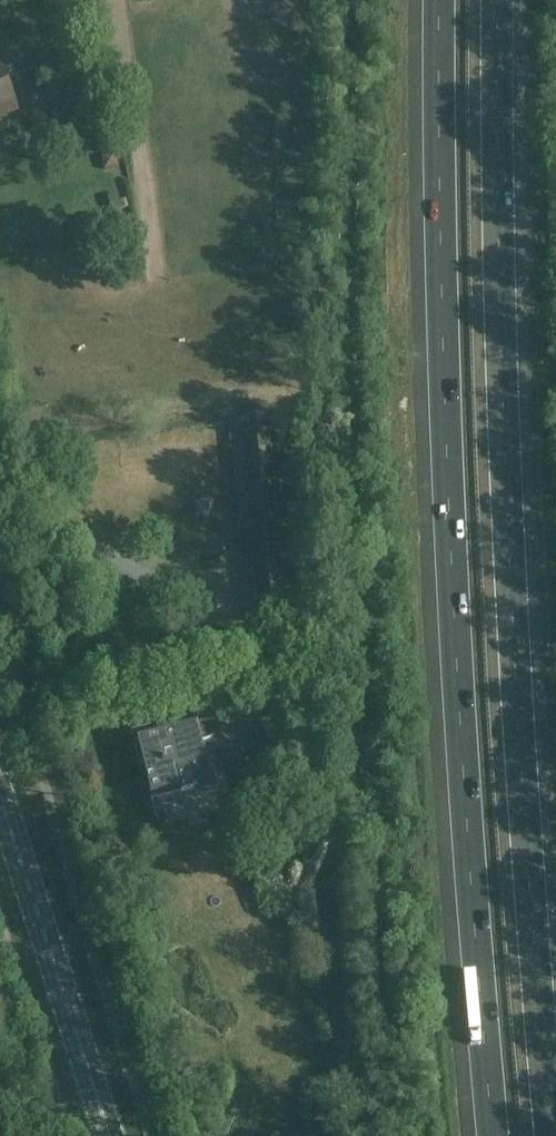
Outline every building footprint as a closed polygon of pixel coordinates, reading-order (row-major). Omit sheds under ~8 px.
[(2,74),(0,74),(0,122),(18,115),(2,74)] [(208,723),(166,734),(152,738),(150,729),(135,733),(135,734),(134,734),(133,735),(132,736),(132,737),(132,738),(132,739),(132,740),(132,741),(133,742),(134,742),(135,743),(137,743),(145,773),(144,774),(143,774),(143,775),(142,776),(142,777),(142,778),(142,779),(142,781),(143,782),(144,782),(145,783),(147,783),(157,821),(158,821),(152,797),(181,790),(181,793),(196,789),(203,793),(213,790),(217,784),(214,770),(207,766),(205,766),(203,758),(199,759),(196,747),(213,742),(208,723)]
